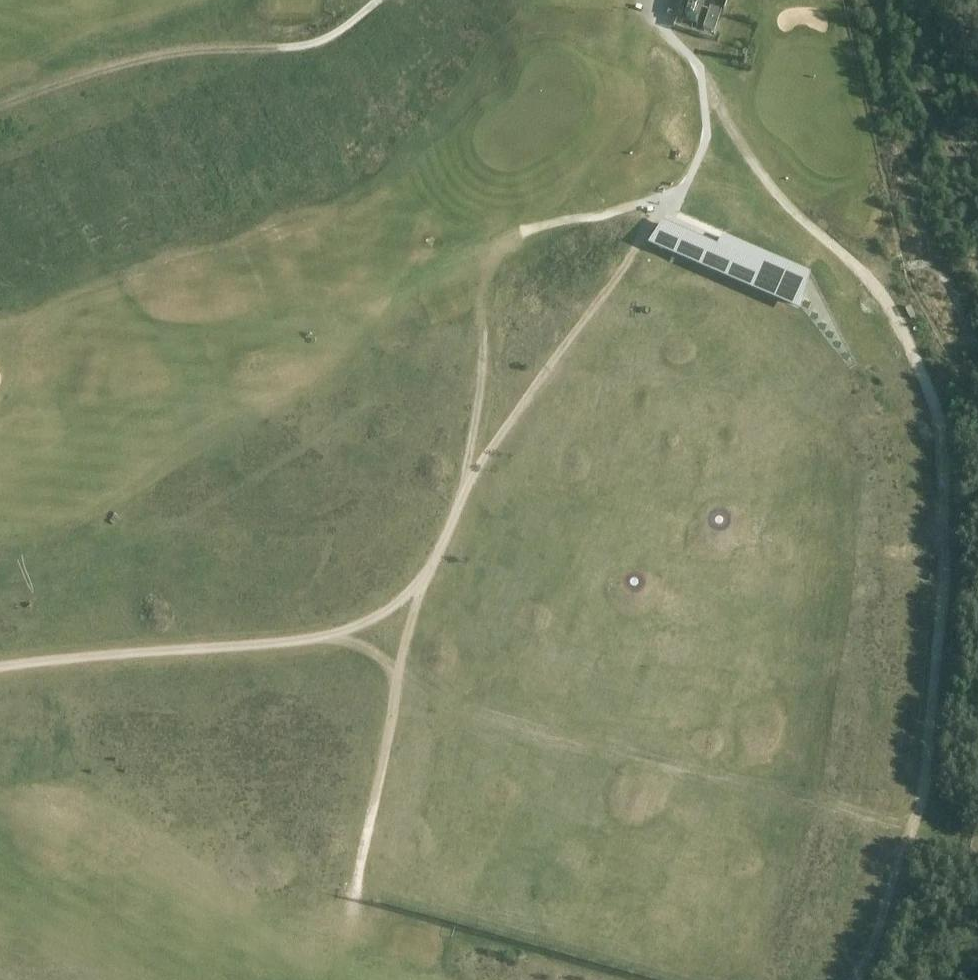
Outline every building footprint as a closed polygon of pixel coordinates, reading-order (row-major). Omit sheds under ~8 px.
[(682,21),(695,26),(704,0),(689,0),(682,21)] [(709,7),(703,27),(713,31),(720,10),(709,7)] [(662,223),(647,246),(714,276),(718,268),(725,250),(662,223)]
